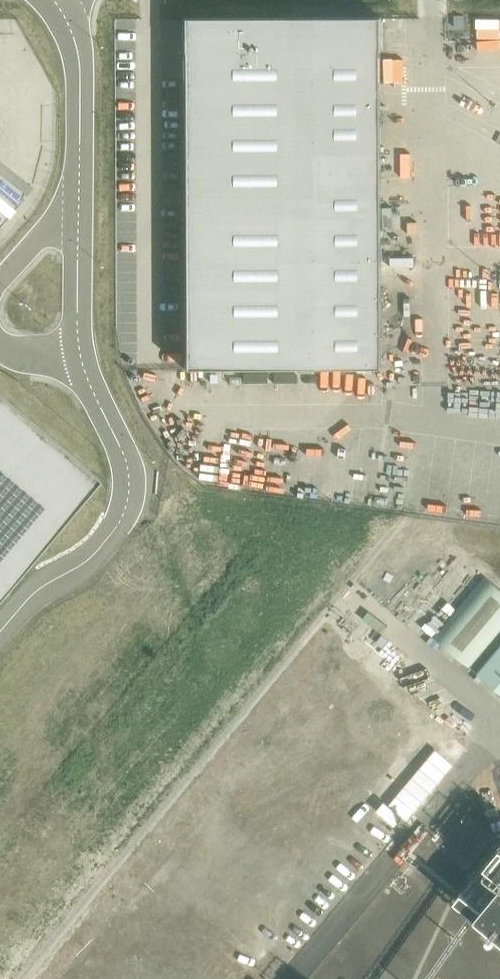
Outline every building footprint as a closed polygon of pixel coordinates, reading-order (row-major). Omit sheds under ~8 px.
[(381,16),(182,18),(184,368),(383,367),(381,16)] [(98,478),(0,396),(0,595),(98,478)] [(486,576),(434,636),(470,667),(499,633),(499,588),(486,576)] [(483,679),(499,693),(499,659),(483,679)] [(499,937),(499,846),(455,899),(499,937)]
